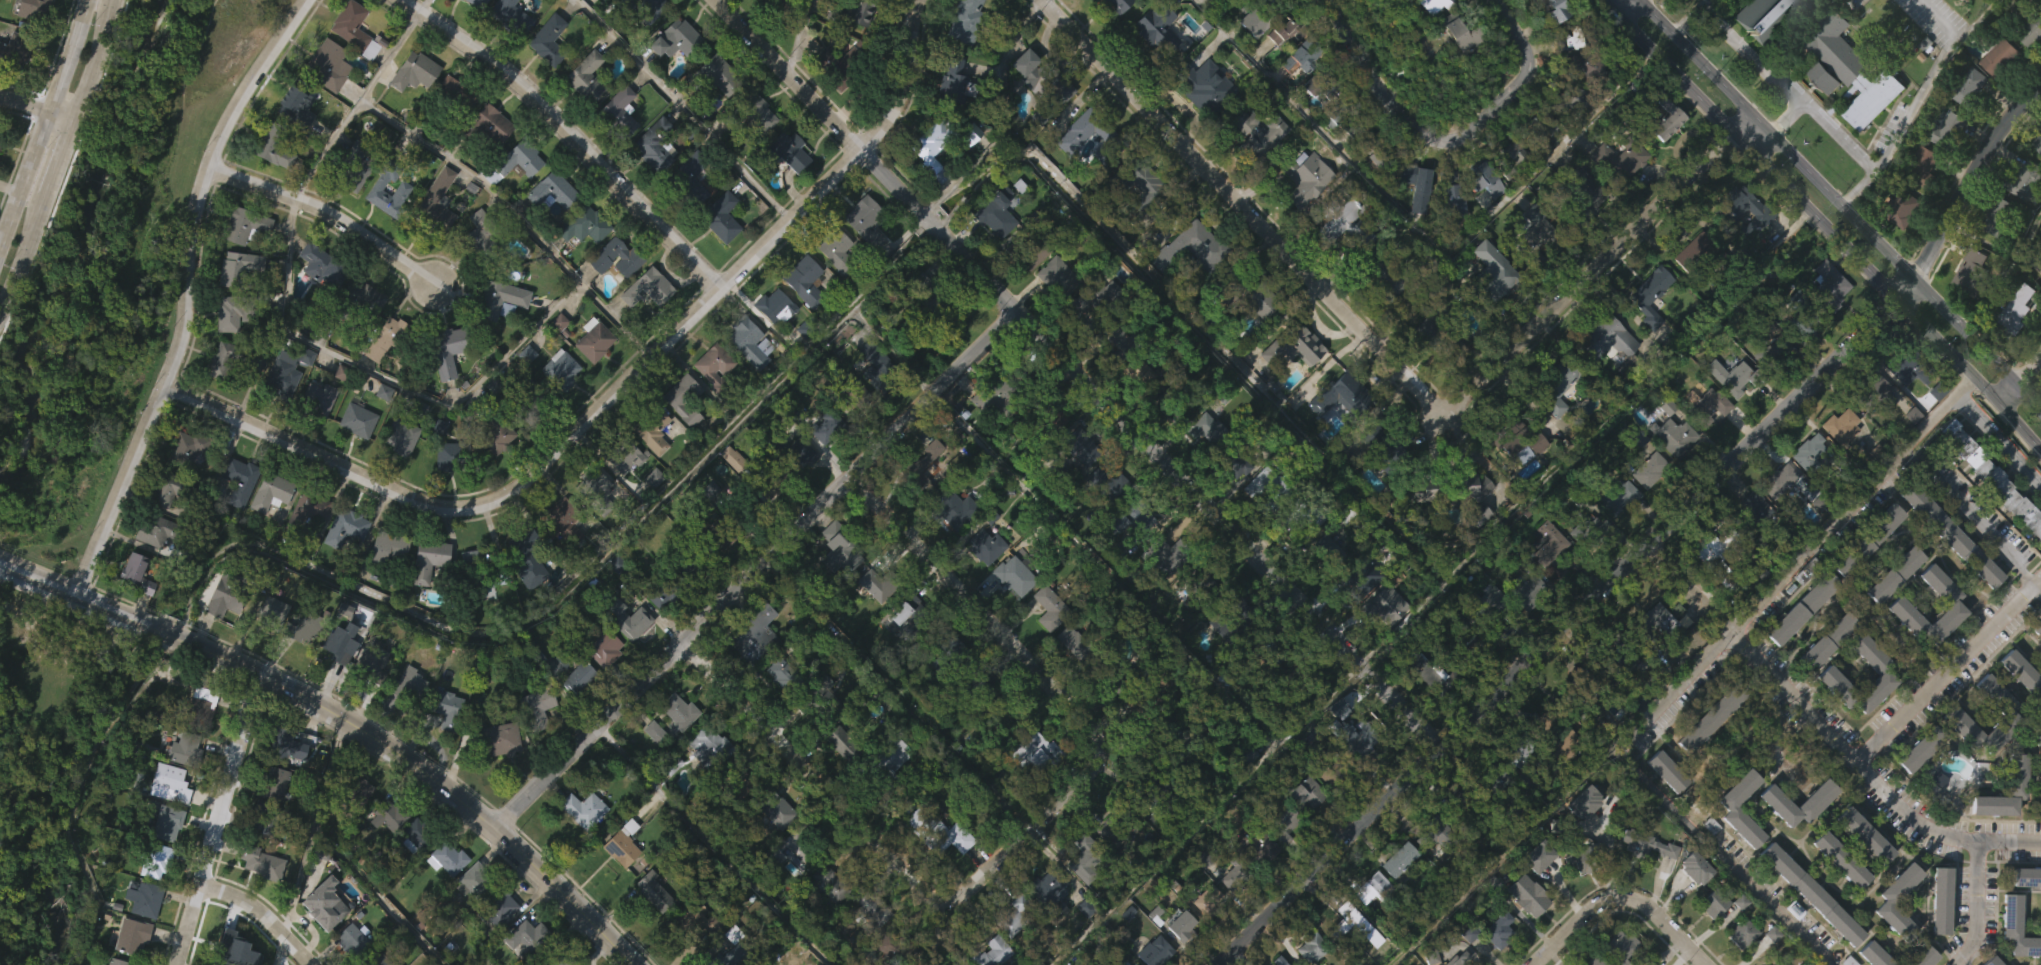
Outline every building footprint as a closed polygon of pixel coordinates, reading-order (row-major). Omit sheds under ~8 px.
[(17,9),(20,0),(52,0),(45,25),(21,18),(23,11),(17,9)] [(330,29),(349,0),(353,0),(369,11),(358,28),(382,46),(371,61),(361,55),(363,52),(330,29)] [(425,21),(432,8),(416,0),(386,0),(425,21)] [(444,28),(478,48),(491,27),(472,15),(482,0),(461,0),(444,28)] [(482,12),(464,0),(490,0),(482,12)] [(488,15),(498,0),(518,0),(514,6),(535,21),(522,39),(488,15)] [(624,0),(588,0),(615,25),(632,8),(624,0)] [(614,6),(620,0),(667,0),(668,1),(666,4),(669,7),(650,25),(638,14),(644,8),(641,4),(626,18),(614,6)] [(749,15),(763,1),(762,0),(735,0),(749,15)] [(782,18),(764,0),(796,0),(797,1),(782,18)] [(854,10),(857,0),(878,0),(869,28),(850,21),(848,26),(828,19),(833,4),(850,10),(851,9),(854,10)] [(956,6),(959,0),(986,0),(980,11),(986,14),(977,31),(980,33),(976,41),(973,47),(951,35),(957,24),(952,21),(959,8),(956,6)] [(1121,16),(1106,0),(1137,0),(1121,16)] [(1171,9),(1176,14),(1165,26),(1181,40),(1167,57),(1153,44),(1151,46),(1134,32),(1137,29),(1132,23),(1147,6),(1152,10),(1161,0),(1171,9)] [(1237,20),(1257,0),(1271,0),(1282,11),(1255,38),(1237,20)] [(1416,2),(1417,0),(1452,0),(1445,8),(1440,4),(1433,13),(1426,7),(1425,9),(1416,2)] [(1525,0),(1498,0),(1521,28),(1537,15),(1525,0)] [(1543,5),(1540,0),(1563,0),(1564,2),(1562,3),(1568,13),(1553,22),(1545,10),(1551,7),(1548,2),(1543,5)] [(1730,18),(1748,0),(1809,0),(1761,48),(1730,18)] [(2017,7),(2025,0),(2035,0),(2040,7),(2040,39),(2029,50),(2015,36),(2030,21),(2017,7)] [(1194,15),(1208,33),(1224,20),(1210,2),(1194,15)] [(1778,4),(1728,55),(1752,78),(1802,27),(1778,4)] [(1845,36),(1874,65),(1865,74),(1874,83),(1889,69),(1907,88),(1864,131),(1845,111),(1864,92),(1855,83),(1850,88),(1844,82),(1831,95),(1807,71),(1821,57),(1819,58),(1802,41),(1836,7),(1854,24),(1843,34),(1845,36)] [(1455,15),(1465,30),(1475,23),(1483,36),(1460,51),(1439,19),(1454,9),(1457,14),(1455,15)] [(1,11),(0,14),(0,26),(16,30),(20,16),(1,11)] [(567,54),(554,68),(527,44),(555,12),(569,23),(553,41),(567,54)] [(1284,13),(1288,17),(1289,16),(1296,23),(1294,25),(1297,28),(1304,22),(1310,28),(1284,53),(1264,33),(1284,13)] [(1429,21),(1421,13),(1404,32),(1430,55),(1449,32),(1440,24),(1432,33),(1425,26),(1429,21)] [(617,36),(646,64),(667,41),(638,14),(617,36)] [(1092,32),(1115,53),(1131,36),(1108,15),(1092,32)] [(522,25),(506,16),(485,52),(501,61),(504,55),(512,60),(507,68),(519,75),(530,56),(510,45),(522,25)] [(678,18),(682,22),(685,19),(705,40),(688,57),(673,43),(670,46),(672,47),(661,57),(650,46),(678,18)] [(1563,49),(1564,52),(1558,53),(1555,39),(1570,37),(1569,23),(1579,22),(1582,45),(1563,49)] [(940,70),(962,81),(984,34),(963,23),(940,70)] [(1563,52),(1545,23),(1533,31),(1542,47),(1541,47),(1549,60),(1563,52)] [(49,33),(20,25),(12,53),(41,61),(49,33)] [(23,70),(0,61),(0,42),(7,45),(12,30),(34,39),(23,70)] [(870,41),(850,34),(845,48),(829,42),(826,53),(863,65),(870,41)] [(1315,60),(1317,62),(1304,74),(1294,62),(1285,69),(1279,63),(1312,34),(1320,44),(1319,45),(1324,51),(1315,60)] [(364,48),(344,36),(325,68),(359,89),(357,93),(367,99),(377,82),(353,67),(364,48)] [(1999,36),(2002,39),(2005,36),(2022,54),(1995,80),(1978,63),(1990,52),(1986,48),(1999,36)] [(338,90),(336,93),(303,69),(326,37),(348,53),(343,59),(354,67),(338,90)] [(862,56),(847,70),(855,78),(839,92),(809,59),(824,46),(835,59),(857,39),(863,45),(857,50),(862,56)] [(1176,79),(1162,63),(1172,55),(1160,41),(1150,51),(1146,46),(1128,62),(1158,95),(1176,79)] [(1266,61),(1249,43),(1233,58),(1250,76),(1266,61)] [(1043,62),(1049,68),(1052,65),(1078,91),(1042,126),(1040,124),(1038,125),(1030,118),(1045,103),(1022,80),(1025,76),(1014,65),(1031,48),(1044,61),(1043,62)] [(1800,81),(1815,97),(1802,110),(1826,133),(1839,120),(1845,126),(1850,121),(1858,129),(1867,119),(1859,111),(1867,103),(1837,73),(1848,62),(1832,48),(1800,81)] [(608,90),(591,106),(568,83),(571,81),(567,77),(595,49),(606,60),(592,74),(608,90)] [(562,92),(548,79),(564,62),(550,50),(522,81),(550,106),(562,92)] [(1598,64),(1599,71),(1605,70),(1606,81),(1579,83),(1578,72),(1558,74),(1556,54),(1604,50),(1605,63),(1598,64)] [(412,51),(418,55),(420,52),(443,68),(429,88),(420,82),(415,88),(408,83),(402,92),(389,83),(412,51)] [(741,82),(726,97),(715,86),(710,91),(704,84),(695,94),(683,82),(714,51),(726,62),(724,65),(741,82)] [(2040,74),(2040,59),(2033,52),(2013,73),(2028,88),(2040,74)] [(699,79),(675,53),(644,83),(656,95),(670,82),(682,95),(699,79)] [(1453,90),(1476,78),(1468,64),(1460,69),(1451,54),(1438,61),(1453,90)] [(1292,69),(1284,56),(1262,70),(1270,83),(1292,69)] [(962,75),(972,77),(970,82),(979,85),(976,98),(967,96),(966,105),(941,99),(943,93),(940,92),(944,75),(947,76),(951,57),(966,60),(962,75)] [(1215,69),(1236,90),(1206,121),(1178,93),(1183,89),(1169,75),(1182,62),(1191,71),(1205,57),(1216,68),(1215,69)] [(1321,64),(1341,86),(1327,98),(1320,90),(1327,84),(1326,82),(1310,96),(1300,84),(1321,64)] [(1980,91),(1966,109),(1948,96),(1971,66),(1989,79),(1980,91)] [(1573,84),(1573,67),(1565,67),(1565,73),(1559,73),(1559,84),(1573,84)] [(349,105),(337,97),(343,88),(320,74),(300,106),(334,128),(349,105)] [(480,98),(465,118),(434,93),(448,74),(480,98)] [(1977,100),(1992,115),(2016,90),(2001,75),(1977,100)] [(1318,93),(1300,77),(1285,93),(1302,110),(1318,93)] [(298,79),(312,88),(301,106),(313,114),(304,127),(277,112),(282,105),(279,103),(291,85),(293,86),(298,79)] [(832,98),(822,87),(809,99),(837,130),(849,118),(842,111),(860,94),(850,82),(832,98)] [(1655,82),(1687,117),(1662,140),(1652,129),(1667,115),(1655,102),(1649,107),(1639,96),(1655,82)] [(640,126),(626,139),(599,111),(627,84),(637,95),(629,103),(635,109),(629,115),(640,126)] [(438,105),(408,86),(385,122),(397,130),(403,121),(411,126),(415,120),(425,126),(438,105)] [(586,142),(602,127),(587,111),(600,98),(589,86),(560,114),(586,142)] [(1004,103),(1031,132),(1039,124),(1057,142),(1071,129),(1051,107),(1045,113),(1021,87),(1004,103)] [(1584,93),(1577,107),(1574,106),(1570,114),(1558,108),(1563,96),(1565,97),(1570,87),(1584,93)] [(767,107),(780,121),(764,135),(747,117),(732,131),(722,119),(727,114),(723,110),(728,106),(731,110),(754,89),(769,106),(767,107)] [(713,129),(731,109),(709,90),(691,110),(713,129)] [(959,141),(961,130),(960,130),(963,114),(957,113),(960,97),(943,94),(934,136),(959,141)] [(1233,127),(1204,96),(1190,108),(1185,104),(1169,119),(1203,156),(1233,127)] [(1339,99),(1349,109),(1351,107),(1357,113),(1355,115),(1365,124),(1351,138),(1337,124),(1330,130),(1322,122),(1327,116),(1324,113),(1339,99)] [(488,102),(501,112),(500,113),(516,127),(501,145),(472,120),(488,102)] [(1969,138),(1984,118),(1985,116),(1969,104),(1964,109),(1961,117),(1953,129),(1950,136),(1953,139),(1929,169),(1926,177),(1946,185),(1948,179),(1959,164),(1969,138)] [(1239,106),(1247,115),(1251,111),(1259,120),(1255,123),(1261,131),(1265,127),(1261,122),(1273,111),(1288,127),(1247,163),(1234,148),(1245,139),(1225,116),(1238,105),(1239,106)] [(1091,106),(1130,145),(1106,168),(1093,153),(1104,142),(1095,132),(1071,158),(1056,143),(1068,131),(1067,130),(1091,106)] [(1541,108),(1555,124),(1548,131),(1550,132),(1547,134),(1555,143),(1542,155),(1524,135),(1521,138),(1514,129),(1541,108)] [(1967,124),(1958,140),(1955,139),(1949,149),(1926,137),(1934,123),(1940,126),(1950,109),(1969,119),(1967,124)] [(434,130),(466,150),(476,132),(444,113),(434,130)] [(662,138),(664,140),(665,139),(679,152),(673,158),(676,160),(660,176),(643,159),(644,159),(641,156),(643,154),(634,144),(663,115),(674,126),(662,138)] [(941,118),(946,124),(949,121),(961,134),(958,138),(954,134),(950,139),(951,140),(934,157),(951,176),(942,185),(921,165),(925,161),(911,147),(941,118)] [(289,171),(253,154),(269,121),(288,129),(279,147),(297,155),(289,171)] [(621,144),(633,132),(621,121),(595,149),(622,175),(637,159),(621,144)] [(975,143),(970,148),(963,139),(966,137),(961,132),(974,121),(985,135),(975,143)] [(303,132),(287,122),(272,148),(303,167),(311,154),(296,145),(303,132)] [(1682,155),(1652,126),(1641,137),(1646,142),(1650,138),(1662,150),(1646,166),(1659,178),(1682,155)] [(750,130),(734,145),(759,172),(775,158),(750,130)] [(783,130),(790,137),(794,133),(805,143),(800,148),(813,161),(799,175),(781,158),(773,166),(760,154),(783,130)] [(1560,130),(1558,142),(1554,141),(1554,142),(1578,147),(1580,133),(1560,130)] [(1626,132),(1649,156),(1615,188),(1585,156),(1601,141),(1614,155),(1621,149),(1615,142),(1626,132)] [(543,163),(527,178),(514,164),(501,176),(489,164),(522,133),(538,150),(535,153),(543,163)] [(1367,134),(1376,143),(1383,136),(1397,151),(1378,169),(1355,145),(1367,134)] [(2030,145),(2040,136),(2040,157),(2030,145)] [(373,169),(356,194),(339,183),(343,178),(335,173),(356,139),(369,148),(360,161),(373,169)] [(493,184),(512,164),(483,139),(465,159),(493,184)] [(1513,146),(1521,154),(1514,161),(1522,170),(1507,184),(1491,168),(1495,164),(1486,155),(1493,148),(1497,152),(1508,140),(1513,146)] [(1241,175),(1231,185),(1246,202),(1284,165),(1271,151),(1257,165),(1236,143),(1223,156),(1241,175)] [(1939,180),(1935,189),(1907,176),(1923,144),(1942,154),(1933,172),(1941,176),(1939,180)] [(1548,164),(1533,148),(1518,162),(1533,178),(1548,164)] [(711,195),(694,211),(665,179),(698,149),(711,163),(695,178),(711,195)] [(1312,150),(1334,176),(1292,213),(1279,197),(1290,187),(1287,184),(1289,183),(1275,166),(1289,154),(1293,159),(1302,151),(1306,156),(1312,150)] [(1159,181),(1172,193),(1152,212),(1150,211),(1139,222),(1126,208),(1142,193),(1134,185),(1125,194),(1110,179),(1136,153),(1161,179),(1159,181)] [(627,181),(654,213),(671,198),(647,169),(660,158),(657,155),(627,181)] [(936,222),(946,211),(926,193),(949,168),(934,155),(906,185),(919,197),(915,202),(936,222)] [(1050,180),(1065,194),(1090,170),(1076,156),(1050,180)] [(395,177),(392,182),(387,178),(384,183),(394,189),(400,180),(411,186),(399,204),(403,207),(395,219),(363,198),(387,159),(401,168),(395,177)] [(966,184),(978,170),(967,159),(954,173),(966,184)] [(2038,180),(2040,182),(2040,197),(2033,191),(2026,202),(2002,188),(2011,174),(2016,178),(2027,160),(2040,168),(2040,175),(2038,180)] [(457,214),(443,235),(411,214),(442,164),(455,173),(437,201),(457,214)] [(1593,210),(1571,232),(1554,215),(1574,194),(1559,178),(1573,164),(1604,196),(1591,209),(1593,210)] [(579,195),(564,210),(554,199),(549,204),(543,198),(534,206),(523,194),(553,166),(579,195)] [(1451,171),(1452,184),(1459,184),(1460,215),(1435,217),(1434,186),(1436,186),(1435,172),(1451,171)] [(1894,173),(1910,183),(1906,190),(1924,201),(1915,215),(1918,216),(1908,232),(1883,217),(1891,204),(1889,203),(1893,197),(1898,200),(1901,195),(1894,190),(1891,195),(1879,187),(1888,174),(1891,177),(1894,173)] [(511,204),(523,217),(542,201),(520,175),(477,211),(488,223),(511,204)] [(350,230),(376,197),(353,178),(337,197),(347,206),(336,219),(350,230)] [(1499,214),(1524,192),(1511,178),(1493,194),(1501,203),(1494,209),(1499,214)] [(1584,194),(1608,217),(1614,210),(1621,217),(1640,198),(1624,182),(1612,194),(1598,180),(1584,194)] [(1739,182),(1759,203),(1762,200),(1775,213),(1761,226),(1757,221),(1738,240),(1710,211),(1715,206),(1712,203),(1731,184),(1734,187),(1739,182)] [(1923,224),(1936,191),(1916,183),(1903,216),(1923,224)] [(706,231),(690,215),(705,201),(692,187),(663,214),(691,245),(706,231)] [(1293,249),(1332,214),(1309,188),(1303,194),(1298,189),(1290,197),(1287,193),(1274,204),(1291,223),(1279,233),(1293,249)] [(743,229),(727,246),(699,218),(728,189),(740,201),(728,214),(743,229)] [(1016,221),(999,238),(995,233),(993,235),(972,213),(996,189),(1008,202),(1003,207),(1016,221)] [(867,194),(870,194),(890,215),(877,227),(888,239),(876,250),(844,216),(867,194)] [(1118,230),(1128,222),(1136,231),(1129,237),(1136,245),(1158,226),(1132,195),(1107,217),(1118,230)] [(2033,225),(2035,225),(2040,214),(2040,207),(2020,195),(2002,227),(2025,240),(2033,225)] [(1470,229),(1478,223),(1488,236),(1500,228),(1478,196),(1464,206),(1468,213),(1462,217),(1470,229)] [(2014,223),(2011,228),(2007,226),(2005,229),(2011,232),(2006,240),(1982,226),(1987,217),(1986,216),(1997,196),(2017,207),(2009,220),(2014,223)] [(1349,198),(1359,209),(1355,213),(1377,237),(1364,249),(1345,228),(1330,243),(1317,229),(1330,218),(1322,209),(1333,198),(1340,206),(1349,198)] [(1587,251),(1604,232),(1570,201),(1553,220),(1587,251)] [(361,237),(390,255),(409,224),(397,217),(387,234),(380,229),(392,209),(382,202),(361,237)] [(452,210),(439,202),(411,249),(443,268),(453,252),(434,241),(452,210)] [(585,202),(594,212),(596,210),(614,228),(598,244),(589,235),(581,243),(574,235),(567,242),(556,230),(585,202)] [(1405,250),(1421,251),(1425,205),(1396,203),(1394,220),(1408,221),(1405,250)] [(1543,217),(1553,226),(1556,223),(1571,237),(1556,254),(1542,241),(1536,248),(1544,256),(1534,266),(1511,244),(1531,223),(1523,215),(1534,203),(1546,213),(1543,217)] [(235,206),(251,212),(252,210),(274,219),(268,234),(258,230),(254,240),(248,238),(245,246),(223,237),(235,206)] [(503,251),(483,266),(461,238),(476,226),(469,216),(481,206),(500,230),(492,236),(503,251)] [(521,233),(532,244),(545,231),(561,248),(576,235),(549,206),(521,233)] [(1208,241),(1222,256),(1205,273),(1186,253),(1165,273),(1151,258),(1166,243),(1168,245),(1185,228),(1183,226),(1191,218),(1211,238),(1208,241)] [(1770,253),(1736,219),(1707,247),(1736,277),(1754,259),(1759,264),(1770,253)] [(855,266),(846,276),(844,274),(842,276),(838,271),(839,269),(817,247),(824,240),(822,238),(837,223),(855,242),(845,251),(858,264),(855,266)] [(1000,246),(1008,238),(996,225),(969,251),(995,278),(1014,260),(1000,246)] [(1917,242),(1906,226),(1888,239),(1900,255),(1917,242)] [(738,266),(722,249),(733,238),(723,227),(694,255),(721,282),(738,266)] [(1698,229),(1732,262),(1720,274),(1703,256),(1685,274),(1669,257),(1698,229)] [(879,249),(863,231),(838,254),(869,288),(881,277),(866,261),(879,249)] [(1311,267),(1325,282),(1341,267),(1354,282),(1367,270),(1353,255),(1360,249),(1346,234),(1311,267)] [(1979,267),(2000,276),(2013,242),(1991,234),(1979,267)] [(613,235),(626,249),(631,244),(644,258),(625,277),(611,263),(618,256),(615,253),(609,259),(610,261),(598,273),(585,260),(613,235)] [(1020,236),(1034,251),(1045,239),(1054,248),(1031,271),(1007,247),(1019,235),(1020,236)] [(1510,292),(1505,297),(1501,294),(1485,309),(1467,288),(1475,281),(1472,277),(1485,265),(1471,249),(1483,238),(1519,277),(1507,288),(1510,292)] [(347,266),(333,289),(299,269),(304,261),(295,255),(305,239),(347,266)] [(576,279),(583,272),(593,281),(608,266),(580,240),(552,269),(562,279),(569,272),(576,279)] [(1518,250),(1527,263),(1512,273),(1524,290),(1552,271),(1530,241),(1518,250)] [(1987,255),(1980,267),(1989,271),(1975,295),(1951,282),(1961,264),(1964,266),(1966,263),(1961,260),(1969,246),(1987,255)] [(464,255),(472,265),(460,275),(473,292),(495,275),(474,247),(464,255)] [(1405,279),(1382,301),(1368,287),(1373,282),(1357,265),(1375,248),(1405,279)] [(265,257),(264,269),(245,267),(243,288),(219,284),(222,257),(225,258),(227,250),(266,255),(265,257)] [(807,252),(824,269),(812,282),(826,297),(814,309),(781,277),(807,252)] [(2032,262),(2040,252),(2040,270),(2032,262)] [(1083,280),(1062,300),(1037,273),(1057,253),(1083,280)] [(1143,298),(1158,313),(1182,291),(1199,310),(1223,288),(1191,254),(1143,298)] [(1845,302),(1834,313),(1811,289),(1818,283),(1814,279),(1819,274),(1814,269),(1826,258),(1852,286),(1841,297),(1845,302)] [(679,291),(661,308),(646,292),(632,306),(621,295),(653,264),(679,291)] [(811,286),(841,314),(852,303),(839,291),(849,281),(831,264),(811,286)] [(1662,321),(1652,331),(1640,319),(1644,315),(1626,297),(1659,264),(1674,279),(1664,289),(1666,290),(1647,305),(1662,321)] [(1715,284),(1699,266),(1667,295),(1683,313),(1715,284)] [(1282,300),(1260,319),(1249,307),(1247,309),(1231,289),(1255,268),(1282,300)] [(928,284),(943,299),(950,293),(966,311),(947,329),(905,284),(920,270),(931,281),(928,284)] [(583,299),(596,313),(607,302),(622,317),(640,300),(612,271),(583,299)] [(1465,288),(1479,302),(1466,316),(1472,322),(1467,327),(1485,344),(1515,312),(1478,275),(1465,288)] [(353,278),(364,285),(366,282),(388,297),(375,316),(342,294),(353,278)] [(533,291),(528,308),(517,304),(515,311),(512,311),(510,318),(498,314),(497,321),(477,315),(481,301),(478,300),(481,291),(483,292),(487,278),(533,291)] [(1112,278),(1127,294),(1104,316),(1093,303),(1078,317),(1068,306),(1089,286),(1096,293),(1112,278)] [(299,308),(332,327),(346,305),(303,279),(294,293),(304,299),(299,308)] [(2031,309),(2020,322),(2024,325),(2010,343),(1999,334),(2002,330),(1990,319),(1996,312),(1999,315),(2025,283),(2036,292),(2025,305),(2031,309)] [(1815,309),(1798,324),(1778,301),(1795,286),(1815,309)] [(1948,321),(1968,333),(1990,298),(1969,286),(1948,321)] [(778,287),(800,308),(783,322),(780,319),(775,325),(754,304),(765,293),(768,297),(778,287)] [(818,309),(802,291),(776,315),(808,348),(820,336),(806,320),(818,309)] [(1057,338),(1077,317),(1050,291),(1030,312),(1057,338)] [(259,294),(258,311),(241,310),(241,316),(237,316),(236,332),(214,331),(215,301),(219,301),(219,294),(248,296),(248,294),(259,294)] [(1449,361),(1445,364),(1411,327),(1426,313),(1423,309),(1439,294),(1451,307),(1445,314),(1455,326),(1449,331),(1464,347),(1449,361)] [(1827,351),(1837,342),(1833,337),(1846,325),(1821,296),(1806,308),(1816,320),(1807,327),(1827,351)] [(1647,369),(1659,358),(1644,343),(1670,317),(1655,301),(1622,334),(1640,352),(1635,357),(1647,369)] [(615,335),(625,344),(639,329),(656,344),(672,327),(646,302),(615,335)] [(1075,361),(1113,327),(1099,311),(1061,345),(1075,361)] [(1639,344),(1627,356),(1635,365),(1626,373),(1611,358),(1617,352),(1611,345),(1592,364),(1573,345),(1607,311),(1639,344)] [(594,315),(599,320),(600,319),(618,338),(606,349),(607,350),(594,364),(575,344),(588,331),(583,326),(594,315)] [(753,343),(754,345),(763,337),(771,346),(763,354),(765,355),(763,357),(767,361),(759,368),(756,364),(753,367),(741,353),(737,356),(722,340),(734,329),(732,326),(745,315),(762,334),(753,343)] [(384,335),(360,320),(358,323),(348,316),(337,334),(371,356),(384,335)] [(385,316),(395,322),(397,318),(408,325),(406,327),(416,333),(404,352),(390,343),(377,364),(362,355),(385,316)] [(528,328),(481,316),(471,354),(492,359),(494,352),(507,355),(510,343),(523,346),(528,328)] [(1292,319),(1306,334),(1309,332),(1317,341),(1315,342),(1322,350),(1305,366),(1292,353),(1286,359),(1280,353),(1265,366),(1254,353),(1274,334),(1273,332),(1290,316),(1292,319)] [(2023,343),(2033,329),(2021,320),(1992,359),(2012,374),(2021,361),(2018,358),(2027,346),(2023,343)] [(766,360),(771,355),(778,362),(794,345),(772,325),(763,335),(759,331),(748,343),(766,360)] [(464,326),(469,349),(451,353),(456,377),(438,381),(427,334),(442,331),(441,329),(450,327),(450,329),(464,326)] [(1236,342),(1260,356),(1269,341),(1244,327),(1236,342)] [(1122,328),(1128,336),(1135,330),(1144,342),(1117,363),(1102,344),(1122,328)] [(1776,333),(1790,347),(1782,354),(1785,357),(1768,374),(1749,354),(1759,344),(1761,346),(1776,333)] [(895,383),(883,394),(863,372),(872,364),(859,349),(872,337),(902,370),(892,380),(895,383)] [(254,351),(249,365),(239,362),(237,367),(230,364),(224,380),(204,372),(211,352),(215,353),(220,339),(254,351)] [(738,362),(725,375),(719,369),(717,372),(734,387),(723,398),(712,387),(714,384),(694,365),(717,341),(738,362)] [(1908,345),(1935,373),(1923,384),(1909,370),(1907,372),(1912,377),(1901,386),(1880,364),(1888,356),(1890,357),(1894,353),(1896,356),(1908,345)] [(565,349),(582,367),(574,375),(577,378),(573,382),(574,383),(565,392),(541,369),(553,357),(555,359),(565,349)] [(1637,384),(1603,349),(1570,381),(1588,400),(1604,385),(1616,397),(1610,403),(1614,408),(1637,384)] [(1587,372),(1579,379),(1577,377),(1558,396),(1568,406),(1555,419),(1538,401),(1541,398),(1534,390),(1536,382),(1567,351),(1587,372)] [(360,392),(377,403),(403,363),(385,352),(360,392)] [(583,369),(569,382),(588,401),(613,378),(590,353),(578,364),(583,369)] [(761,372),(741,353),(720,375),(750,404),(769,384),(759,374),(761,372)] [(302,372),(289,402),(270,394),(272,390),(263,386),(277,354),(297,363),(295,369),(302,372)] [(1159,376),(1143,391),(1124,370),(1140,355),(1159,376)] [(1037,390),(1006,421),(989,405),(983,411),(971,399),(1012,357),(1029,373),(1024,378),(1037,390)] [(1304,404),(1321,389),(1292,357),(1254,392),(1265,404),(1279,391),(1286,399),(1293,392),(1304,404)] [(1096,373),(1102,383),(1119,373),(1112,363),(1096,373)] [(434,420),(453,416),(448,392),(463,388),(458,365),(424,372),(434,420)] [(1370,396),(1351,414),(1335,397),(1315,416),(1302,403),(1340,365),(1370,396)] [(700,416),(687,428),(657,394),(684,371),(694,383),(681,394),(700,416)] [(1877,374),(1889,386),(1884,390),(1894,400),(1882,411),(1873,402),(1866,409),(1850,393),(1866,378),(1868,380),(1876,373),(1877,374)] [(553,400),(542,411),(540,409),(530,419),(519,408),(529,398),(519,387),(529,376),(553,400)] [(223,420),(236,386),(213,377),(200,411),(223,420)] [(876,400),(864,411),(856,402),(848,410),(836,396),(856,378),(876,400)] [(853,388),(875,409),(885,398),(863,378),(853,388)] [(712,427),(722,418),(718,414),(733,401),(712,379),(688,402),(712,427)] [(310,381),(322,387),(325,382),(340,389),(327,418),(310,413),(311,410),(300,405),(310,381)] [(511,393),(520,403),(533,392),(524,382),(511,393)] [(294,397),(307,403),(313,391),(299,384),(294,397)] [(578,405),(557,385),(535,407),(560,430),(572,418),(568,415),(578,405)] [(1707,386),(1712,392),(1715,389),(1731,406),(1720,416),(1714,409),(1707,416),(1710,419),(1699,429),(1681,410),(1707,386)] [(1190,408),(1177,419),(1160,399),(1173,388),(1190,408)] [(1909,434),(1929,414),(1906,389),(1885,409),(1909,434)] [(290,406),(292,401),(274,392),(258,424),(284,438),(298,410),(290,406)] [(1118,408),(1140,427),(1153,412),(1132,393),(1118,408)] [(1553,434),(1576,413),(1560,395),(1532,421),(1544,434),(1536,441),(1551,457),(1563,445),(1553,434)] [(848,426),(839,434),(838,433),(836,435),(834,434),(822,445),(809,430),(821,419),(819,416),(821,414),(812,404),(821,396),(848,426)] [(1047,398),(1050,401),(1052,399),(1064,411),(1062,413),(1068,418),(1047,440),(1033,427),(1039,421),(1030,412),(1045,397),(1047,398)] [(380,414),(368,440),(351,432),(352,430),(338,424),(349,400),(380,414)] [(479,418),(469,427),(457,412),(471,400),(480,410),(476,414),(479,418)] [(657,403),(672,419),(661,430),(664,434),(663,436),(672,445),(660,456),(632,428),(642,417),(641,416),(651,405),(654,407),(657,403)] [(1751,425),(1762,415),(1750,403),(1740,414),(1751,425)] [(1302,442),(1313,455),(1333,436),(1350,454),(1369,437),(1340,406),(1302,442)] [(1849,407),(1860,419),(1855,424),(1858,428),(1852,434),(1853,435),(1841,446),(1821,424),(1832,414),(1836,418),(1849,407)] [(506,447),(495,456),(474,431),(484,423),(482,421),(495,410),(516,435),(504,445),(506,447)] [(657,435),(687,465),(697,454),(683,439),(697,425),(681,410),(657,435)] [(1204,413),(1211,420),(1213,418),(1224,430),(1211,443),(1199,430),(1190,438),(1182,429),(1202,410),(1204,413)] [(1729,434),(1741,423),(1729,410),(1717,422),(1729,434)] [(1887,425),(1873,410),(1854,428),(1875,450),(1889,436),(1883,429),(1887,425)] [(1007,428),(994,413),(966,438),(980,453),(1007,428)] [(423,428),(408,459),(396,453),(397,451),(391,449),(393,445),(383,440),(396,414),(423,428)] [(1691,443),(1674,461),(1647,434),(1665,416),(1691,443)] [(1922,429),(1932,438),(1944,426),(1934,416),(1922,429)] [(2018,495),(2040,519),(2040,543),(2040,544),(2005,509),(2003,511),(1993,500),(1995,498),(1985,489),(1987,487),(1966,468),(1967,467),(1939,438),(1941,436),(1934,429),(1948,416),(1956,424),(1954,426),(1982,455),(1980,456),(1989,465),(1991,463),(2002,475),(2000,477),(2009,486),(2007,487),(2016,496),(2018,495)] [(1515,418),(1526,432),(1533,427),(1546,444),(1529,456),(1526,452),(1512,464),(1501,449),(1499,450),(1485,432),(1496,424),(1500,430),(1515,418)] [(1409,455),(1386,478),(1374,465),(1379,459),(1357,437),(1374,419),(1409,455)] [(385,439),(391,427),(377,420),(371,432),(385,439)] [(1685,443),(1700,459),(1714,447),(1719,452),(1727,444),(1707,423),(1685,443)] [(1104,452),(1087,468),(1063,441),(1080,425),(1104,452)] [(1631,425),(1646,438),(1634,450),(1621,435),(1631,425)] [(192,429),(213,438),(206,454),(196,450),(189,467),(167,457),(179,430),(190,434),(192,429)] [(1824,439),(1820,443),(1825,448),(1815,459),(1820,464),(1809,475),(1790,456),(1806,439),(1807,440),(1816,430),(1824,439)] [(625,433),(643,452),(646,449),(651,453),(638,465),(635,462),(622,474),(608,458),(607,459),(602,454),(625,433)] [(788,445),(791,448),(793,446),(791,444),(800,435),(821,456),(810,466),(807,463),(796,473),(767,444),(778,433),(789,444),(788,445)] [(945,448),(921,468),(931,480),(915,493),(893,468),(905,457),(911,463),(918,457),(919,458),(926,453),(922,448),(935,437),(945,448)] [(1249,466),(1242,473),(1240,471),(1232,478),(1211,455),(1228,439),(1232,443),(1229,446),(1249,466)] [(456,468),(456,471),(444,471),(444,469),(437,469),(437,442),(470,442),(470,468),(456,468)] [(666,483),(654,469),(667,457),(653,443),(627,467),(653,495),(666,483)] [(1062,460),(1057,443),(1036,449),(1041,466),(1062,460)] [(1917,453),(1908,443),(1898,452),(1907,462),(1917,453)] [(1830,455),(1826,451),(1815,462),(1834,483),(1858,461),(1842,444),(1830,455)] [(820,484),(842,462),(825,445),(815,455),(818,457),(806,469),(820,484)] [(1665,464),(1658,472),(1660,473),(1643,490),(1621,467),(1625,462),(1632,469),(1651,449),(1665,464)] [(1215,469),(1197,451),(1181,468),(1191,478),(1197,472),(1205,480),(1215,469)] [(1644,468),(1670,497),(1695,476),(1678,456),(1670,462),(1662,453),(1644,468)] [(417,467),(390,455),(378,483),(405,494),(417,467)] [(498,492),(510,468),(484,455),(472,480),(498,492)] [(2037,584),(2040,581),(2040,560),(1947,455),(1932,469),(2037,584)] [(232,457),(247,464),(248,462),(262,468),(243,509),(227,502),(236,483),(220,476),(230,456),(232,457)] [(427,469),(441,472),(444,459),(430,456),(427,469)] [(793,481),(785,488),(783,486),(766,501),(746,478),(771,456),(793,481)] [(1543,482),(1527,460),(1495,484),(1504,495),(1508,492),(1516,503),(1543,482)] [(615,506),(604,517),(587,500),(588,498),(576,486),(583,479),(580,475),(592,463),(613,483),(610,487),(613,490),(606,497),(615,506)] [(1285,487),(1270,500),(1261,489),(1249,500),(1238,486),(1265,463),(1285,487)] [(1786,463),(1799,475),(1774,500),(1759,485),(1775,469),(1778,471),(1786,463)] [(1108,473),(1114,479),(1121,472),(1135,487),(1118,504),(1108,494),(1104,497),(1086,478),(1100,464),(1108,473)] [(1061,479),(1082,491),(1090,477),(1069,465),(1061,479)] [(1785,492),(1800,509),(1827,485),(1811,468),(1785,492)] [(200,486),(194,502),(175,494),(169,509),(149,500),(162,469),(200,486)] [(296,484),(287,504),(281,501),(279,507),(270,503),(265,514),(250,507),(267,470),(296,484)] [(1400,479),(1374,471),(1368,490),(1394,499),(1400,479)] [(1467,471),(1467,474),(1477,474),(1477,483),(1484,476),(1495,486),(1477,505),(1467,494),(1465,495),(1465,497),(1458,498),(1458,500),(1414,502),(1414,493),(1422,493),(1422,475),(1433,474),(1433,476),(1454,475),(1454,472),(1467,471)] [(814,492),(795,473),(785,483),(790,489),(778,500),(792,514),(814,492)] [(634,505),(643,495),(620,474),(600,495),(619,512),(629,501),(634,505)] [(926,518),(920,511),(943,486),(931,474),(894,513),(914,531),(926,518)] [(1619,478),(1623,482),(1626,479),(1642,496),(1630,508),(1623,500),(1618,505),(1621,509),(1612,517),(1595,499),(1602,492),(1601,491),(1611,480),(1613,483),(1619,478)] [(726,481),(715,491),(732,511),(744,500),(726,481)] [(1215,497),(1231,517),(1249,504),(1233,483),(1215,497)] [(2006,577),(1994,589),(1900,495),(1912,483),(2006,577)] [(1774,511),(1748,535),(1729,514),(1742,502),(1740,500),(1753,487),(1774,511)] [(302,488),(322,496),(322,497),(334,502),(324,523),(307,516),(299,534),(285,527),(302,488)] [(746,528),(744,530),(725,511),(747,488),(766,507),(746,528)] [(1640,527),(1664,505),(1650,490),(1626,512),(1640,527)] [(943,492),(957,507),(969,495),(982,508),(958,531),(942,515),(940,517),(929,506),(943,492)] [(256,506),(225,493),(217,514),(231,520),(223,540),(239,547),(256,506)] [(1158,520),(1142,535),(1132,524),(1122,533),(1119,529),(1114,533),(1105,524),(1137,494),(1149,507),(1147,509),(1158,520)] [(564,496),(583,514),(573,523),(585,535),(573,547),(558,532),(552,538),(539,522),(544,518),(541,515),(551,506),(552,507),(564,496)] [(1296,497),(1306,508),(1311,503),(1317,509),(1324,502),(1333,512),(1297,547),(1289,538),(1300,527),(1295,521),(1287,529),(1275,517),(1296,497)] [(1769,537),(1794,513),(1780,498),(1755,522),(1769,537)] [(592,502),(575,513),(592,539),(609,528),(592,502)] [(1891,533),(1846,581),(1831,567),(1892,502),(1906,516),(1891,533)] [(639,517),(649,526),(661,514),(651,504),(639,517)] [(339,506),(349,511),(350,509),(372,521),(362,542),(347,535),(340,550),(323,542),(339,506)] [(1238,526),(1249,537),(1268,517),(1257,506),(1238,526)] [(1475,537),(1488,526),(1472,507),(1448,528),(1456,538),(1464,531),(1473,542),(1461,552),(1471,564),(1487,551),(1475,537)] [(245,545),(261,552),(267,537),(282,544),(292,522),(262,508),(245,545)] [(1110,508),(1091,514),(1096,534),(1116,529),(1110,508)] [(187,528),(181,542),(165,536),(160,548),(134,537),(145,510),(187,528)] [(1588,546),(1583,551),(1564,531),(1587,511),(1605,530),(1588,546)] [(1610,556),(1635,531),(1615,511),(1590,536),(1610,556)] [(765,538),(777,524),(767,515),(755,528),(765,538)] [(719,516),(739,537),(727,549),(724,546),(716,555),(699,538),(704,533),(707,536),(714,530),(710,525),(719,516)] [(719,530),(707,518),(694,530),(706,542),(719,530)] [(865,568),(853,578),(851,576),(840,587),(821,566),(832,556),(814,536),(834,518),(861,547),(853,554),(865,568)] [(1566,541),(1551,557),(1565,571),(1551,585),(1530,564),(1526,568),(1514,557),(1528,542),(1535,548),(1544,539),(1532,528),(1541,518),(1566,541)] [(1410,538),(1430,539),(1431,519),(1410,519),(1410,538)] [(1986,627),(1999,613),(1906,519),(1893,532),(1986,627)] [(1723,520),(1742,540),(1721,560),(1747,587),(1736,598),(1692,555),(1699,548),(1695,544),(1709,530),(1711,532),(1723,520)] [(545,578),(527,590),(511,567),(519,562),(506,542),(513,536),(511,533),(528,522),(542,544),(532,551),(549,576),(545,578)] [(972,551),(946,524),(925,543),(951,571),(972,551)] [(984,529),(992,537),(996,533),(1008,546),(989,566),(971,547),(973,546),(969,541),(983,527),(984,529)] [(303,553),(320,560),(328,540),(297,528),(284,558),(299,564),(303,553)] [(411,538),(405,566),(371,559),(377,531),(411,538)] [(1340,558),(1325,573),(1317,564),(1319,561),(1305,546),(1321,532),(1343,555),(1340,558)] [(1737,538),(1745,555),(1756,550),(1748,532),(1737,538)] [(1176,538),(1191,553),(1167,577),(1144,554),(1159,539),(1166,545),(1175,536),(1176,538)] [(449,564),(449,567),(433,564),(430,587),(413,584),(419,539),(452,544),(449,564)] [(559,590),(579,572),(572,564),(576,559),(557,539),(533,562),(559,590)] [(1838,615),(1899,551),(1887,539),(1826,603),(1838,615)] [(1102,559),(1119,573),(1133,557),(1116,543),(1102,559)] [(319,580),(337,588),(342,574),(358,580),(367,557),(334,544),(319,580)] [(697,578),(687,587),(667,567),(691,544),(709,562),(695,576),(697,578)] [(1873,604),(1860,590),(1907,544),(1920,557),(1873,604)] [(485,588),(466,590),(462,551),(480,549),(485,588)] [(151,559),(139,585),(120,576),(132,550),(151,559)] [(1374,585),(1352,605),(1337,587),(1339,585),(1331,576),(1359,551),(1376,570),(1367,578),(1374,585)] [(1013,555),(1039,580),(1022,597),(1012,587),(1010,589),(993,572),(1007,558),(1009,560),(1013,555)] [(1552,618),(1563,608),(1550,595),(1566,580),(1542,555),(1530,567),(1536,574),(1522,587),(1552,618)] [(1222,589),(1203,608),(1183,587),(1188,582),(1182,577),(1203,556),(1219,572),(1212,579),(1222,589)] [(1819,565),(1799,586),(1790,578),(1810,557),(1819,565)] [(848,601),(845,573),(837,574),(836,560),(820,562),(822,576),(830,575),(833,603),(848,601)] [(1480,586),(1475,591),(1472,588),(1464,595),(1450,579),(1471,561),(1484,575),(1476,581),(1480,586)] [(1963,612),(1928,647),(1920,638),(1916,642),(1881,606),(1894,594),(1924,625),(1944,605),(1914,574),(1926,562),(1958,595),(1952,601),(1963,612)] [(701,577),(717,596),(733,582),(717,563),(701,577)] [(520,625),(549,613),(530,564),(503,575),(513,601),(511,602),(520,625)] [(988,572),(985,574),(976,565),(960,582),(983,604),(1002,585),(988,572)] [(894,566),(907,581),(881,605),(858,580),(872,568),(881,578),(894,566)] [(1310,581),(1325,602),(1340,591),(1324,570),(1310,581)] [(1685,585),(1723,629),(1740,615),(1702,570),(1685,585)] [(1840,583),(1779,648),(1765,635),(1826,570),(1840,583)] [(248,591),(237,613),(226,608),(220,618),(204,610),(224,571),(240,579),(238,584),(248,591)] [(684,591),(672,602),(669,599),(659,609),(645,594),(658,582),(656,579),(665,571),(684,591)] [(1530,572),(1542,586),(1530,597),(1535,602),(1522,614),(1500,591),(1512,580),(1516,585),(1530,572)] [(404,597),(402,574),(367,576),(369,603),(385,602),(384,598),(404,597)] [(447,582),(412,578),(408,622),(426,623),(428,602),(445,604),(447,582)] [(1176,588),(1156,581),(1150,602),(1170,608),(1176,588)] [(1872,641),(1920,595),(1907,582),(1859,628),(1872,641)] [(1046,583),(1052,590),(1059,583),(1064,589),(1058,595),(1074,611),(1051,633),(1038,620),(1048,610),(1033,595),(1046,583)] [(1489,585),(1517,615),(1509,623),(1493,606),(1480,618),(1464,601),(1472,593),(1476,597),(1489,585)] [(137,621),(134,629),(148,633),(153,619),(139,615),(145,595),(125,588),(117,615),(137,621)] [(474,599),(473,588),(458,588),(458,600),(474,599)] [(936,619),(911,642),(896,625),(904,618),(893,606),(913,588),(922,599),(920,601),(936,619)] [(1257,617),(1227,646),(1203,622),(1223,602),(1220,599),(1229,590),(1257,617)] [(608,593),(612,598),(614,596),(623,606),(620,609),(627,616),(636,608),(640,613),(644,609),(654,619),(629,643),(610,622),(613,619),(603,607),(605,605),(601,600),(608,593)] [(291,605),(278,633),(267,627),(269,622),(255,615),(267,594),(291,605)] [(1013,595),(1008,600),(1002,594),(987,607),(1014,637),(1034,618),(1013,595)] [(1923,662),(1893,631),(1882,643),(1926,687),(1963,649),(1951,638),(1958,631),(1926,599),(1912,612),(1943,642),(1923,662)] [(782,640),(755,667),(728,640),(767,600),(779,612),(767,625),(782,640)] [(1349,637),(1378,619),(1367,601),(1351,611),(1356,620),(1343,628),(1349,637)] [(1653,601),(1685,632),(1674,643),(1660,630),(1643,648),(1621,627),(1636,612),(1638,614),(1653,601)] [(853,617),(875,641),(890,627),(869,603),(853,617)] [(1760,670),(1773,683),(1835,620),(1822,607),(1760,670)] [(325,618),(316,637),(305,632),(300,642),(283,634),(289,621),(297,625),(306,609),(325,618)] [(1504,631),(1521,648),(1544,625),(1528,609),(1504,631)] [(1858,624),(1811,672),(1798,658),(1844,610),(1858,624)] [(490,629),(485,611),(468,615),(472,633),(490,629)] [(1461,625),(1474,637),(1477,634),(1491,648),(1470,669),(1456,655),(1459,651),(1449,640),(1442,646),(1431,635),(1451,615),(1461,625)] [(664,637),(668,640),(675,633),(658,616),(641,633),(654,646),(664,637)] [(2031,626),(2040,616),(2040,636),(2031,626)] [(351,654),(344,665),(330,657),(332,653),(317,643),(330,621),(354,635),(345,650),(351,654)] [(1046,670),(1067,648),(1039,621),(1027,633),(1041,648),(1032,657),(1046,670)] [(1094,623),(1110,638),(1085,663),(1057,636),(1070,623),(1085,637),(1091,631),(1088,629),(1094,623)] [(1274,640),(1286,656),(1276,663),(1264,646),(1244,660),(1237,651),(1247,644),(1243,640),(1267,623),(1278,638),(1274,640)] [(597,629),(604,636),(609,631),(621,644),(617,649),(620,653),(603,669),(586,651),(589,648),(583,642),(597,629)] [(1251,640),(1229,629),(1220,645),(1242,657),(1251,640)] [(967,648),(943,672),(926,653),(950,630),(967,648)] [(1893,681),(1861,715),(1849,704),(1844,709),(1810,677),(1823,663),(1854,694),(1873,675),(1843,645),(1856,631),(1889,664),(1883,671),(1893,681)] [(278,664),(286,641),(260,633),(252,656),(278,664)] [(626,652),(610,635),(601,643),(611,654),(606,658),(626,680),(650,658),(636,643),(626,652)] [(882,655),(895,665),(910,648),(898,637),(882,655)] [(1677,663),(1651,637),(1629,658),(1643,672),(1656,659),(1660,663),(1661,662),(1669,670),(1677,663)] [(747,703),(775,676),(762,662),(773,651),(762,639),(722,676),(747,703)] [(371,643),(381,649),(384,643),(392,648),(389,653),(391,654),(380,670),(387,674),(385,676),(388,677),(383,687),(363,676),(366,672),(355,665),(359,657),(362,658),(371,643)] [(2011,645),(2040,675),(2040,687),(2038,684),(2032,690),(1999,657),(2011,645)] [(1804,708),(1853,661),(1840,647),(1792,694),(1804,708)] [(294,662),(285,659),(280,672),(305,682),(315,654),(299,648),(294,662)] [(1617,649),(1630,663),(1608,683),(1587,660),(1598,650),(1606,659),(1617,649)] [(1103,652),(1119,671),(1124,666),(1125,668),(1127,667),(1135,676),(1115,695),(1088,665),(1103,652)] [(1415,652),(1427,664),(1429,662),(1438,671),(1448,662),(1459,674),(1436,697),(1403,663),(1415,652)] [(2038,652),(2024,666),(2040,682),(2040,656),(2038,652)] [(1304,662),(1326,683),(1319,690),(1310,681),(1304,687),(1300,683),(1294,688),(1291,685),(1280,696),(1269,686),(1280,674),(1282,676),(1288,670),(1283,666),(1296,653),(1304,662)] [(806,682),(790,696),(766,670),(781,654),(806,682)] [(590,679),(576,693),(569,686),(566,688),(559,681),(582,658),(596,673),(590,679)] [(991,684),(973,700),(951,675),(969,659),(991,684)] [(1050,674),(1075,698),(1088,684),(1063,661),(1050,674)] [(599,705),(620,685),(598,662),(577,682),(599,705)] [(419,676),(428,681),(418,701),(409,696),(408,700),(385,688),(390,678),(398,680),(406,664),(415,668),(413,671),(420,675),(419,676)] [(1605,689),(1595,699),(1600,705),(1584,720),(1562,695),(1570,687),(1575,693),(1579,689),(1570,679),(1584,666),(1605,689)] [(1810,714),(1842,745),(1848,739),(1860,751),(1897,714),(1886,704),(1889,701),(1856,668),(1843,682),(1873,712),(1854,731),(1823,700),(1810,714)] [(2024,720),(1991,753),(1980,742),(1974,748),(1941,716),(1954,703),(1985,733),(2004,713),(1974,683),(1986,671),(2019,703),(2013,709),(2024,720)] [(379,710),(386,689),(377,686),(379,680),(366,676),(356,709),(380,716),(382,711),(379,710)] [(1749,690),(1689,754),(1676,741),(1736,677),(1749,690)] [(820,678),(845,707),(832,719),(819,704),(814,709),(813,707),(804,715),(792,702),(820,678)] [(1399,698),(1431,734),(1447,720),(1414,684),(1399,698)] [(219,693),(208,731),(184,724),(195,685),(219,692),(219,693)] [(2006,685),(1994,697),(2038,740),(2040,737),(2040,710),(2036,715),(2006,685)] [(550,725),(532,733),(518,699),(550,686),(558,705),(544,710),(550,725)] [(1618,686),(1604,695),(1615,713),(1629,704),(1618,686)] [(456,693),(455,696),(465,699),(456,732),(441,729),(444,714),(430,710),(435,690),(445,693),(445,690),(456,693)] [(760,707),(777,725),(792,710),(776,692),(760,707)] [(681,698),(685,702),(687,700),(699,712),(680,731),(672,723),(673,721),(661,710),(677,694),(681,698)] [(996,694),(1013,711),(1021,703),(1033,715),(1014,734),(999,720),(995,724),(980,710),(996,694)] [(593,711),(579,697),(557,718),(570,732),(593,711)] [(1545,706),(1555,717),(1546,726),(1554,734),(1563,725),(1577,739),(1568,748),(1573,753),(1567,759),(1562,754),(1556,760),(1519,722),(1530,711),(1534,716),(1545,706)] [(415,740),(425,718),(400,707),(395,719),(390,716),(385,727),(415,740)] [(823,727),(830,720),(820,710),(803,727),(824,746),(833,737),(823,727)] [(1671,777),(1684,790),(1742,734),(1728,720),(1671,777)] [(518,721),(523,750),(516,752),(516,755),(507,757),(507,753),(492,756),(489,742),(479,744),(476,729),(518,721)] [(853,738),(865,752),(850,764),(835,744),(829,749),(822,740),(846,721),(857,734),(853,738)] [(1362,722),(1377,738),(1365,750),(1367,752),(1352,765),(1331,742),(1346,728),(1350,732),(1362,722)] [(183,753),(207,759),(215,728),(191,723),(183,753)] [(545,763),(539,747),(553,742),(546,723),(515,735),(528,770),(545,763)] [(1945,737),(1910,773),(1896,760),(1931,723),(1945,737)] [(706,724),(713,731),(714,730),(722,737),(725,735),(738,748),(722,764),(717,759),(707,768),(693,753),(696,751),(688,742),(706,724)] [(1031,725),(1047,741),(1051,737),(1067,753),(1043,776),(1029,762),(1018,773),(1000,755),(1031,725)] [(309,744),(305,761),(288,756),(287,759),(270,754),(277,726),(295,731),(293,740),(309,744)] [(1333,784),(1328,789),(1299,760),(1309,750),(1298,739),(1310,726),(1325,741),(1324,743),(1332,751),(1328,755),(1345,771),(1333,784)] [(435,766),(450,770),(460,735),(432,727),(426,747),(440,751),(435,766)] [(182,730),(201,736),(197,747),(203,749),(198,769),(167,759),(169,755),(164,753),(166,744),(171,745),(173,741),(178,742),(179,738),(178,738),(182,730)] [(655,746),(678,769),(697,749),(685,738),(682,741),(670,730),(655,746)] [(2032,739),(2040,730),(2040,748),(2032,739)] [(1523,731),(1537,745),(1525,756),(1531,762),(1522,771),(1516,765),(1515,767),(1498,750),(1504,744),(1506,746),(1523,731)] [(904,743),(900,747),(907,755),(891,771),(898,778),(890,786),(880,776),(870,787),(852,768),(879,741),(883,744),(894,733),(904,743)] [(1322,744),(1332,756),(1345,745),(1335,734),(1322,744)] [(1255,755),(1240,769),(1230,758),(1252,738),(1257,743),(1250,750),(1255,755)] [(1978,771),(1950,741),(1937,753),(1976,795),(2020,754),(2009,742),(1978,771)] [(1690,779),(1677,792),(1645,760),(1657,747),(1690,779)] [(1972,812),(1971,794),(2008,794),(2008,752),(2028,752),(2028,798),(2018,798),(2018,812),(1972,812)] [(759,784),(740,803),(716,780),(740,755),(751,765),(746,770),(759,784)] [(1350,769),(1335,755),(1322,767),(1350,795),(1371,773),(1358,761),(1350,769)] [(1494,792),(1492,794),(1474,778),(1485,767),(1484,765),(1490,758),(1509,775),(1494,792)] [(687,790),(701,805),(724,782),(703,759),(682,779),(690,787),(687,790)] [(856,785),(837,760),(820,773),(839,797),(856,785)] [(189,801),(187,806),(161,798),(163,790),(151,786),(159,761),(186,770),(183,781),(188,782),(186,788),(192,789),(189,801)] [(1904,811),(1942,775),(1929,761),(1891,797),(1904,811)] [(2040,763),(2026,776),(2040,792),(2040,764),(2040,763)] [(373,786),(358,811),(341,801),(347,790),(335,782),(346,764),(361,773),(359,775),(368,780),(367,782),(373,786)] [(1044,781),(1029,764),(1003,789),(1018,805),(1025,797),(1035,807),(1046,797),(1050,801),(1062,790),(1049,776),(1044,781)] [(291,772),(282,801),(258,794),(262,780),(265,781),(270,765),(291,772)] [(1766,836),(1753,850),(1720,817),(1726,810),(1715,799),(1748,766),(1761,779),(1735,805),(1766,836)] [(1495,782),(1505,803),(1531,791),(1521,770),(1495,782)] [(1327,795),(1312,807),(1303,796),(1294,804),(1285,793),(1308,773),(1327,795)] [(1837,791),(1806,822),(1800,816),(1789,827),(1757,795),(1771,781),(1797,806),(1824,778),(1837,791)] [(1139,782),(1147,791),(1156,783),(1178,806),(1160,824),(1147,810),(1156,801),(1152,798),(1143,807),(1129,792),(1139,782)] [(1602,802),(1585,817),(1583,816),(1581,818),(1579,815),(1577,816),(1567,805),(1572,801),(1570,799),(1590,782),(1601,794),(1601,796),(1598,798),(1602,802)] [(600,785),(608,793),(602,800),(611,809),(588,832),(559,805),(571,792),(581,802),(600,785)] [(1656,815),(1669,802),(1653,785),(1640,798),(1656,815)] [(774,793),(777,796),(781,793),(799,814),(780,830),(763,810),(760,812),(751,802),(769,787),(774,793)] [(666,813),(679,799),(670,791),(657,805),(666,813)] [(1967,832),(1967,851),(2012,851),(2012,839),(2021,839),(2021,791),(2003,791),(2003,832),(1967,832)] [(1301,838),(1295,844),(1290,839),(1283,846),(1256,816),(1280,794),(1301,818),(1291,827),(1301,838)] [(391,803),(394,805),(399,800),(411,812),(392,832),(370,810),(384,795),(391,803)] [(1144,821),(1116,848),(1099,831),(1107,823),(1106,822),(1114,813),(1108,807),(1120,796),(1144,821)] [(282,825),(279,836),(273,835),(272,839),(259,835),(260,832),(249,829),(254,814),(250,813),(254,799),(279,806),(275,823),(282,825)] [(924,803),(950,830),(959,821),(978,841),(964,855),(952,843),(940,854),(907,819),(924,803)] [(1749,885),(1762,872),(1731,842),(1756,816),(1743,803),(1711,836),(1722,847),(1715,854),(1749,885)] [(1896,850),(1884,863),(1837,816),(1850,803),(1896,850)] [(182,824),(181,829),(178,829),(174,843),(152,836),(161,804),(186,811),(182,824)] [(360,842),(372,821),(347,808),(336,829),(360,842)] [(1307,853),(1326,835),(1302,810),(1283,828),(1307,853)] [(1785,864),(1795,853),(1802,859),(1834,826),(1820,813),(1791,844),(1765,818),(1752,832),(1785,864)] [(1458,837),(1448,849),(1434,838),(1424,850),(1413,841),(1422,830),(1419,827),(1431,814),(1458,837)] [(438,839),(422,854),(406,837),(408,835),(403,830),(418,816),(438,839)] [(808,836),(824,852),(807,868),(785,846),(780,851),(786,857),(776,866),(766,856),(775,847),(776,848),(783,842),(781,840),(803,818),(815,830),(808,836)] [(1599,835),(1584,820),(1561,842),(1576,857),(1599,835)] [(1681,846),(1676,858),(1649,848),(1645,859),(1618,849),(1625,829),(1619,827),(1622,820),(1632,824),(1630,828),(1681,846)] [(779,868),(797,849),(769,824),(752,844),(779,868)] [(1443,836),(1453,847),(1465,835),(1456,825),(1443,836)] [(1257,828),(1278,848),(1264,864),(1253,853),(1246,860),(1230,845),(1239,836),(1244,840),(1257,828)] [(1870,875),(1858,888),(1810,841),(1822,828),(1870,875)] [(643,854),(626,871),(603,846),(621,829),(643,854)] [(1101,873),(1089,885),(1070,865),(1084,851),(1075,841),(1087,830),(1108,854),(1095,866),(1101,873)] [(377,858),(391,870),(406,852),(384,834),(364,858),(372,864),(377,858)] [(1534,872),(1531,875),(1515,858),(1536,838),(1552,855),(1534,872)] [(1405,867),(1393,879),(1380,865),(1406,839),(1419,853),(1405,867)] [(451,845),(458,853),(462,849),(472,859),(453,878),(442,866),(437,871),(427,860),(432,855),(431,854),(446,840),(451,845)] [(1280,880),(1299,856),(1279,840),(1260,864),(1280,880)] [(1866,934),(1854,947),(1758,853),(1771,840),(1866,934)] [(172,861),(170,867),(167,867),(165,873),(162,872),(160,880),(140,874),(149,841),(175,849),(172,861)] [(1601,862),(1590,867),(1592,870),(1584,874),(1583,871),(1576,874),(1572,865),(1567,868),(1562,857),(1594,841),(1603,861),(1601,862)] [(287,860),(280,882),(257,876),(258,872),(244,868),(246,861),(240,859),(244,843),(261,848),(260,852),(287,860)] [(1708,877),(1702,883),(1699,880),(1696,883),(1680,867),(1683,864),(1681,862),(1681,860),(1694,848),(1715,870),(1708,877)] [(947,879),(957,891),(970,879),(952,858),(944,866),(930,851),(921,860),(934,874),(930,878),(938,887),(947,879)] [(1116,859),(1108,852),(1092,869),(1106,882),(1116,871),(1110,866),(1116,859)] [(1249,874),(1241,880),(1238,876),(1229,882),(1221,871),(1238,859),(1249,874)] [(1919,930),(1906,943),(1873,910),(1884,900),(1877,893),(1909,861),(1922,874),(1893,904),(1919,930)] [(833,870),(841,878),(852,867),(864,879),(838,906),(817,885),(820,882),(813,875),(826,862),(833,870)] [(497,886),(481,901),(470,890),(465,895),(457,887),(462,882),(459,879),(475,863),(497,886)] [(1051,865),(1068,882),(1064,886),(1068,890),(1046,911),(1024,890),(1028,886),(1027,885),(1035,876),(1038,879),(1051,865)] [(1622,879),(1620,888),(1641,894),(1647,872),(1619,865),(1616,878),(1622,879)] [(2015,865),(2040,866),(2040,886),(2015,885),(2015,865)] [(1866,912),(1818,866),(1805,879),(1853,926),(1866,912)] [(1949,933),(1930,933),(1931,866),(1949,866),(1949,933)] [(676,901),(662,914),(641,890),(642,889),(636,883),(653,868),(664,881),(661,884),(676,901)] [(1375,868),(1395,888),(1381,901),(1374,894),(1365,904),(1352,891),(1354,890),(1347,883),(1352,878),(1359,885),(1375,868)] [(797,909),(813,894),(789,869),(763,893),(773,904),(783,894),(797,909)] [(1271,884),(1236,873),(1232,887),(1266,898),(1271,884)] [(1519,873),(1529,883),(1531,882),(1544,895),(1543,896),(1548,902),(1532,918),(1526,912),(1524,913),(1511,900),(1513,899),(1503,889),(1519,873)] [(1415,891),(1402,877),(1376,902),(1390,916),(1415,891)] [(1652,889),(1669,896),(1674,883),(1657,877),(1652,889)] [(1831,964),(1856,964),(1766,877),(1754,890),(1831,964)] [(437,902),(448,914),(467,897),(456,885),(452,889),(442,878),(422,897),(431,907),(437,902)] [(163,896),(155,921),(151,920),(151,918),(130,912),(139,880),(165,888),(163,896)] [(886,922),(859,948),(845,934),(858,922),(856,920),(862,914),(858,910),(862,906),(856,899),(875,880),(881,888),(876,892),(883,899),(881,900),(895,914),(886,922)] [(1209,917),(1208,917),(1191,900),(1210,882),(1223,895),(1215,903),(1219,907),(1209,917)] [(507,894),(518,905),(522,901),(528,907),(519,915),(513,910),(500,922),(505,928),(501,932),(478,907),(501,885),(509,892),(507,894)] [(1695,923),(1710,907),(1688,886),(1673,902),(1695,923)] [(1728,903),(1709,921),(1694,904),(1713,886),(1728,903)] [(314,889),(334,910),(338,905),(348,915),(327,934),(299,904),(314,889)] [(1038,912),(1009,938),(995,922),(1013,906),(1007,899),(1018,889),(1038,912)] [(2023,935),(2040,936),(2040,955),(2013,955),(2013,939),(2005,938),(2005,917),(2002,917),(2002,912),(2005,912),(2005,892),(2024,892),(2023,935)] [(1912,964),(1888,941),(1918,910),(1905,897),(1872,929),(1878,935),(1868,947),(1887,964),(1911,964),(1912,964)] [(697,898),(724,926),(712,937),(699,922),(687,934),(674,919),(697,898)] [(833,937),(847,923),(821,898),(807,912),(833,937)] [(1342,899),(1380,938),(1371,947),(1350,925),(1336,938),(1327,929),(1339,917),(1332,910),(1342,899)] [(450,920),(467,937),(487,918),(471,901),(450,920)] [(1946,903),(1927,903),(1926,964),(1945,964),(1946,903)] [(2040,923),(2040,904),(2008,903),(2007,922),(2040,923)] [(657,950),(670,937),(650,915),(654,912),(647,905),(630,921),(657,950)] [(1066,922),(1045,905),(1036,917),(1031,913),(1021,924),(1047,945),(1066,922)] [(1177,907),(1182,911),(1185,908),(1197,919),(1187,930),(1191,934),(1184,942),(1166,925),(1175,915),(1172,912),(1177,907)] [(1501,925),(1529,955),(1547,938),(1519,908),(1501,925)] [(1507,923),(1514,930),(1508,936),(1510,939),(1500,949),(1482,930),(1480,932),(1475,927),(1480,922),(1485,928),(1505,909),(1513,917),(1507,923)] [(326,910),(295,939),(320,964),(326,964),(346,947),(326,925),(333,918),(326,910)] [(522,916),(533,927),(539,920),(549,931),(529,952),(519,942),(512,948),(499,936),(520,914),(522,916)] [(1762,932),(1742,950),(1725,933),(1745,914),(1762,932)] [(123,917),(153,924),(148,943),(144,942),(140,957),(114,950),(123,917)] [(373,944),(358,958),(350,950),(346,953),(338,943),(341,940),(337,936),(352,922),(373,944)] [(515,943),(498,925),(477,945),(494,964),(515,943)] [(850,935),(869,964),(889,952),(879,937),(872,942),(862,927),(850,935)] [(1203,953),(1214,942),(1198,927),(1188,939),(1203,953)] [(258,954),(255,964),(223,964),(228,949),(220,942),(230,928),(240,937),(236,942),(251,946),(249,951),(258,954)] [(1629,961),(1624,964),(1620,964),(1602,943),(1618,929),(1626,938),(1632,933),(1641,943),(1626,957),(1629,961)] [(2016,930),(1997,929),(1997,964),(2016,964),(2016,930)] [(1008,944),(992,958),(998,964),(1016,964),(1019,962),(1013,956),(1027,944),(1014,930),(1004,939),(1008,944)] [(1329,949),(1313,961),(1311,958),(1305,962),(1295,949),(1303,942),(1302,940),(1314,930),(1329,949)] [(893,936),(897,938),(899,934),(917,944),(905,964),(875,947),(884,931),(893,936)] [(1016,955),(1003,964),(976,964),(970,958),(980,950),(982,953),(985,951),(987,953),(992,949),(988,943),(1000,933),(1016,955)] [(1172,950),(1158,964),(1144,964),(1132,954),(1144,942),(1145,944),(1155,933),(1172,950)] [(1872,938),(1900,964),(1871,964),(1858,952),(1872,938)] [(574,959),(568,964),(545,964),(539,959),(540,958),(535,952),(550,939),(555,945),(558,942),(562,947),(563,945),(574,959)] [(688,941),(668,954),(675,964),(677,964),(696,952),(688,941)] [(1941,956),(1932,964),(1904,964),(1927,942),(1941,956)] [(388,958),(394,964),(357,964),(356,964),(378,944),(389,957),(388,958)] [(747,954),(735,964),(704,964),(719,953),(723,957),(738,944),(747,954)] [(1180,945),(1162,962),(1165,964),(1187,964),(1194,959),(1180,945)] [(1459,964),(1460,964),(1440,964),(1451,954),(1454,957),(1461,950),(1467,957),(1459,964)] [(1593,952),(1605,964),(1579,964),(1593,952)] [(1995,953),(2007,964),(1982,964),(1995,953)] [(1278,954),(1289,964),(1273,964),(1274,964),(1271,961),(1278,954)] [(111,957),(139,964),(108,964),(111,957)]
